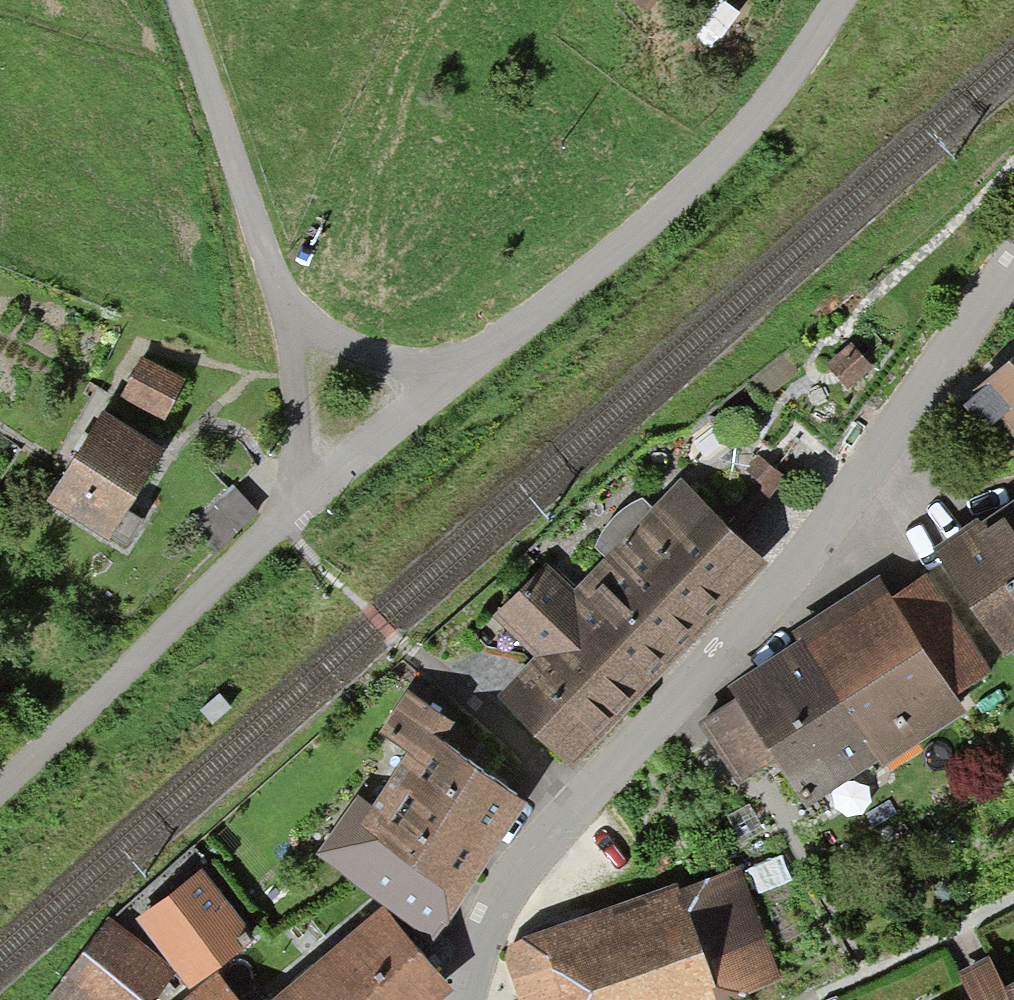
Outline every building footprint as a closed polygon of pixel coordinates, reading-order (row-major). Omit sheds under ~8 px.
[(853,342),(827,364),(847,388),(873,367),(853,342)] [(121,388),(170,414),(189,377),(141,351),(121,388)] [(1013,425),(1013,355),(979,388),(996,406),(1013,425)] [(51,495),(113,530),(164,441),(101,405),(78,447),(51,495)] [(726,521),(742,538),(786,478),(759,458),(744,477),(753,484),(726,521)] [(726,521),(682,478),(652,509),(642,500),(624,510),(605,528),(594,547),(605,558),(574,590),(545,564),(492,619),(535,660),(500,696),(569,764),(637,696),(673,658),(688,643),(767,563),(742,538),(726,521)] [(226,539),(263,507),(242,483),(205,514),(226,539)] [(1013,651),(1013,500),(984,521),(980,524),(976,518),(929,550),(1005,657),(1013,651)] [(773,760),(803,806),(878,758),(882,765),(967,709),(960,699),(999,674),(929,568),(892,593),(879,574),(792,631),(801,646),(735,690),(739,696),(698,723),(737,783),(773,760)] [(313,857),(433,940),(461,900),(530,801),(465,755),(444,741),(455,726),(409,694),(380,735),(407,753),(372,803),(358,793),(313,857)] [(736,868),(679,889),(676,882),(513,943),(505,958),(520,999),(716,999),(777,977),(736,868)] [(193,984),(250,938),(200,877),(143,923),(193,984)] [(449,992),(380,903),(267,999),(439,999),(449,992)] [(172,976),(110,926),(50,999),(153,999),(172,976)] [(1010,951),(966,973),(980,999),(1013,999),(1013,957),(1010,951)] [(224,977),(193,999),(241,999),(224,977)]
